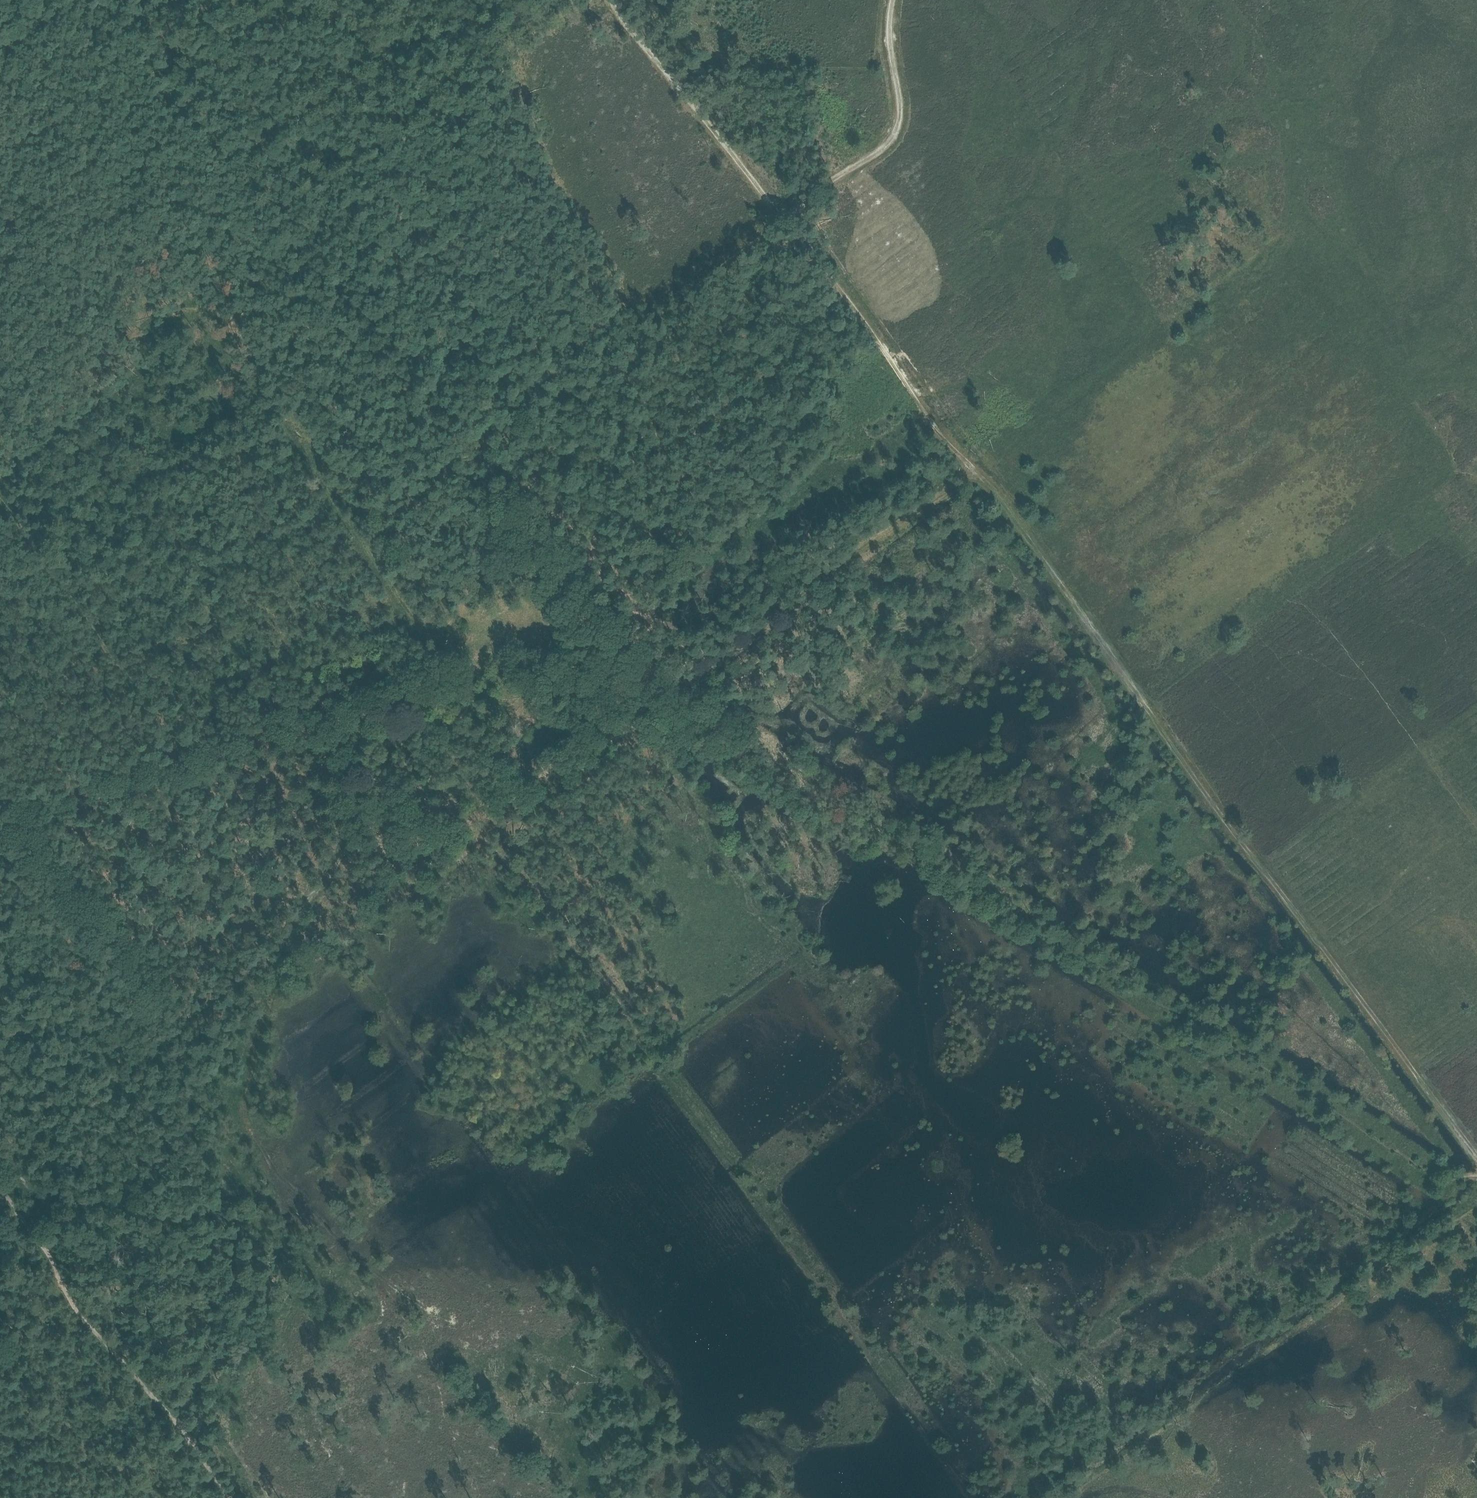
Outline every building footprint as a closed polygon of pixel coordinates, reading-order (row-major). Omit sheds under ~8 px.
[(275,1389),(282,1385),(275,1375),(269,1380),(275,1389)]
